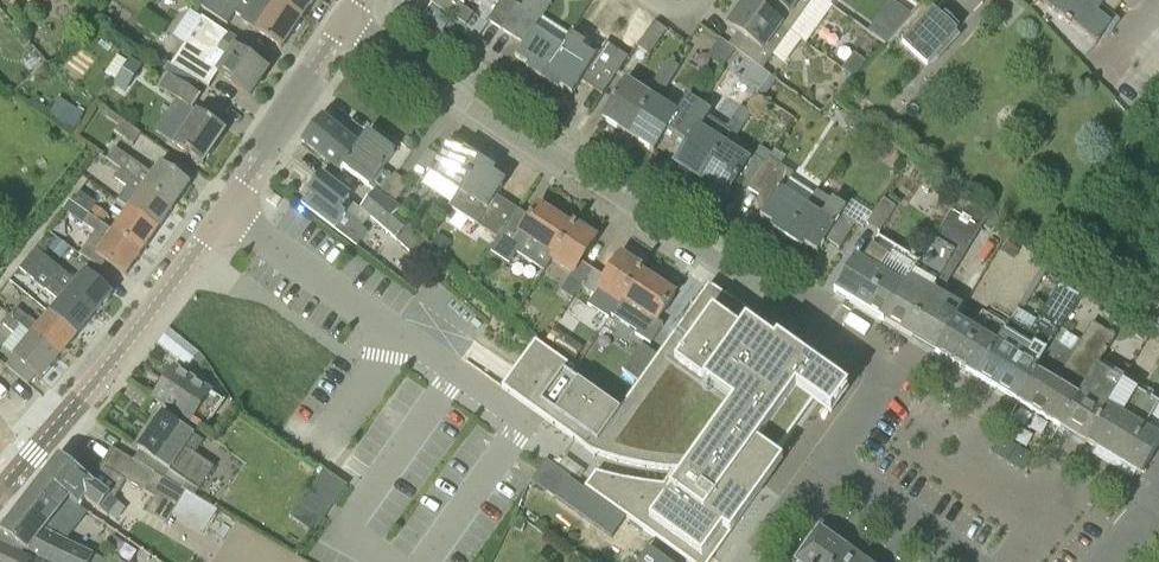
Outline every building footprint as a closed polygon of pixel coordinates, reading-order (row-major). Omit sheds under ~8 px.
[(267,0),(210,0),(204,9),(231,26),(238,15),(244,19),(241,25),(254,34),(257,28),(282,44),(298,20),(272,3),(267,0)] [(272,3),(298,20),(311,0),(274,0),(272,3)] [(472,15),(453,2),(454,0),(432,0),(431,3),(465,25),(472,15)] [(502,30),(518,5),(510,0),(502,0),(489,21),(502,30)] [(518,5),(502,30),(524,45),(515,59),(528,67),(527,69),(543,80),(572,35),(543,17),(551,3),(546,0),(526,0),(522,7),(518,5)] [(746,0),(741,0),(728,18),(732,21),(728,27),(737,34),(728,46),(762,71),(793,29),(759,4),(756,8),(746,0)] [(759,4),(793,29),(813,0),(762,0),(759,4)] [(1059,16),(1049,30),(1082,62),(1112,24),(1107,19),(1122,0),(1041,0),(1059,16)] [(933,10),(902,43),(926,66),(958,33),(933,10)] [(252,94),(267,71),(249,59),(253,53),(239,44),(204,21),(175,67),(210,88),(220,73),(252,94)] [(650,56),(667,31),(654,23),(637,47),(650,56)] [(599,52),(572,35),(543,80),(558,90),(560,87),(572,96),(581,82),(602,96),(628,56),(605,41),(599,52)] [(852,80),(864,63),(851,54),(839,71),(852,80)] [(668,60),(660,73),(672,80),(680,67),(668,60)] [(191,110),(201,96),(168,72),(157,87),(191,110)] [(651,87),(657,92),(662,94),(663,94),(672,80),(660,73),(651,87)] [(630,133),(654,97),(652,96),(627,79),(603,116),(630,133)] [(662,94),(657,92),(654,97),(630,133),(655,150),(667,131),(677,138),(699,104),(689,97),(679,113),(665,104),(670,98),(663,94),(662,94)] [(61,98),(52,113),(77,127),(85,112),(61,98)] [(725,144),(729,138),(722,134),(719,139),(701,128),(711,112),(699,104),(677,138),(687,144),(674,164),(701,181),(725,144)] [(737,110),(730,122),(741,129),(749,117),(737,110)] [(202,163),(223,132),(194,113),(181,132),(166,122),(157,132),(202,163)] [(369,188),(374,192),(375,191),(381,194),(390,180),(379,172),(393,154),(366,135),(358,146),(340,132),(322,117),(302,142),(321,157),(341,172),(342,168),(369,188)] [(133,145),(141,134),(123,120),(115,132),(133,145)] [(741,129),(730,122),(722,134),(729,138),(734,141),(741,129)] [(874,143),(881,134),(865,122),(858,130),(874,143)] [(751,157),(749,160),(725,144),(701,181),(726,198),(736,182),(749,190),(765,165),(751,157)] [(461,153),(448,145),(439,159),(428,150),(413,174),(425,182),(422,185),(451,204),(479,161),(462,151),(461,153)] [(153,173),(133,160),(115,148),(105,162),(119,172),(132,181),(142,188),(172,209),(190,184),(159,163),(153,173)] [(788,239),(808,207),(783,190),(793,175),(769,159),(765,165),(749,190),(757,196),(769,202),(759,217),(772,225),(771,228),(788,239)] [(519,209),(497,195),(506,181),(493,174),(494,171),(479,161),(451,204),(448,206),(499,240),(519,209)] [(126,190),(132,181),(119,172),(113,181),(126,190)] [(390,180),(381,194),(394,205),(408,184),(394,175),(390,180)] [(320,177),(301,204),(357,247),(368,232),(340,212),(350,199),(320,177)] [(125,212),(155,234),(172,209),(142,188),(132,181),(126,190),(136,197),(125,212)] [(839,250),(855,224),(841,215),(846,208),(832,200),(831,201),(821,195),(827,184),(824,183),(808,207),(788,239),(803,248),(804,246),(817,255),(825,242),(839,250)] [(394,205),(381,194),(375,191),(374,192),(359,210),(395,241),(409,225),(397,215),(401,210),(394,205)] [(967,254),(988,219),(960,198),(937,235),(967,254)] [(881,234),(897,210),(883,200),(873,214),(867,225),(881,234)] [(573,225),(539,204),(531,216),(519,209),(499,240),(497,243),(544,273),(552,262),(577,223),(575,222),(573,225)] [(102,225),(108,217),(95,207),(89,216),(102,225)] [(155,234),(125,212),(112,232),(109,229),(107,231),(140,255),(155,234)] [(126,276),(140,255),(107,231),(89,218),(81,228),(93,237),(78,258),(99,274),(107,263),(126,276)] [(582,287),(593,272),(581,264),(598,237),(577,223),(552,262),(570,274),(560,291),(573,300),(581,286),(582,287)] [(409,225),(395,241),(417,259),(430,245),(409,225)] [(936,353),(957,319),(956,319),(963,307),(941,294),(967,254),(937,235),(920,264),(912,277),(884,322),(914,340),(917,335),(926,341),(927,339),(938,346),(934,352),(936,353)] [(920,264),(878,238),(864,261),(856,257),(834,292),(884,322),(912,277),(920,264)] [(76,281),(34,249),(27,259),(43,273),(50,278),(94,316),(113,294),(84,270),(76,281)] [(620,304),(643,269),(621,255),(605,279),(593,272),(582,287),(594,296),(591,299),(613,314),(611,316),(613,317),(621,305),(620,304)] [(19,269),(35,282),(43,273),(27,259),(19,269)] [(650,344),(663,325),(658,322),(675,295),(642,274),(644,270),(643,269),(620,304),(621,305),(613,317),(637,332),(635,335),(650,344)] [(94,316),(50,278),(43,287),(59,300),(48,315),(76,338),(76,337),(94,316)] [(502,389),(592,453),(609,459),(628,465),(653,469),(667,471),(676,471),(671,478),(665,486),(642,483),(619,479),(596,473),(585,488),(688,561),(711,561),(772,476),(782,463),(774,457),(814,401),(831,413),(847,391),(830,379),(837,369),(709,286),(659,357),(640,383),(621,410),(573,375),(577,370),(536,341),(516,370),(515,371),(502,389)] [(1017,402),(1060,331),(1079,299),(1057,287),(1047,306),(1027,341),(1013,332),(1016,326),(1010,322),(1007,328),(978,378),(1017,402)] [(39,326),(16,308),(9,316),(23,327),(31,335),(58,358),(76,338),(48,315),(39,326)] [(1007,328),(983,313),(973,329),(957,319),(936,353),(978,378),(1007,328)] [(1017,402),(1061,428),(1115,337),(1114,336),(1120,324),(1101,314),(1095,325),(1092,323),(1081,342),(1060,331),(1017,402)] [(9,316),(2,324),(16,336),(23,327),(9,316)] [(1141,344),(1151,332),(1139,322),(1129,334),(1141,344)] [(190,365),(201,350),(172,329),(161,343),(190,365)] [(40,380),(58,358),(31,335),(13,357),(40,380)] [(1086,443),(1113,399),(1112,398),(1122,383),(1097,369),(1116,337),(1115,337),(1061,428),(1086,443)] [(659,357),(642,345),(623,371),(640,383),(659,357)] [(204,422),(217,402),(205,394),(208,390),(175,369),(155,399),(187,421),(191,414),(204,422)] [(1158,446),(1158,404),(1122,383),(1112,398),(1113,399),(1086,443),(1141,476),(1158,446)] [(204,444),(162,415),(160,419),(157,419),(153,425),(154,427),(146,440),(143,439),(139,445),(140,448),(138,451),(140,452),(134,462),(185,493),(194,498),(214,469),(195,456),(204,444)] [(171,517),(185,493),(134,462),(114,450),(103,468),(155,498),(146,512),(166,524),(171,517)] [(118,502),(114,500),(94,484),(59,457),(42,480),(71,501),(80,508),(86,500),(108,516),(115,506),(118,502)] [(324,470),(291,517),(313,534),(326,516),(335,504),(347,487),(324,470)] [(72,523),(60,514),(71,501),(42,480),(1,534),(0,533),(0,549),(22,559),(24,555),(38,561),(103,561),(93,557),(94,555),(59,538),(72,523)] [(570,480),(557,498),(613,539),(626,520),(570,480)] [(185,493),(171,517),(203,536),(217,512),(194,498),(185,493)] [(848,550),(819,530),(796,561),(839,561),(848,550)] [(0,549),(0,561),(38,561),(24,555),(22,559),(0,549)] [(848,550),(839,561),(864,561),(848,550)]
